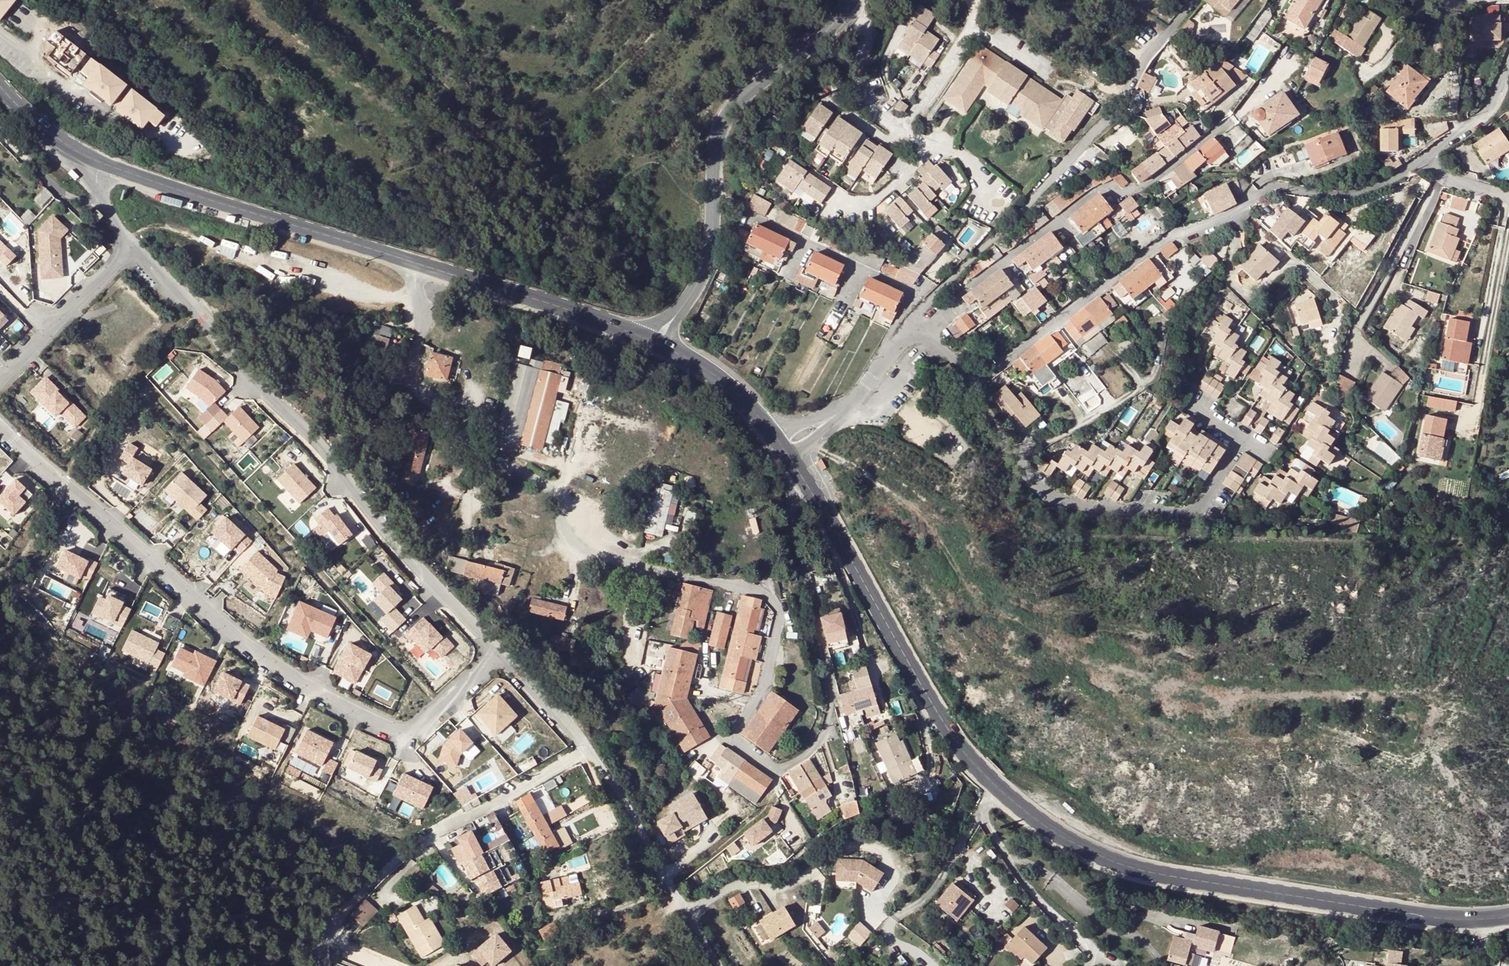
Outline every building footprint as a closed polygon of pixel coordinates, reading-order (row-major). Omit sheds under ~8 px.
[(16,2),(13,0),(0,0),(0,21),(16,2)] [(1205,1),(1225,19),(1231,12),(1235,14),(1237,12),(1247,0),(1206,0),(1205,1)] [(1314,14),(1322,0),(1289,0),(1280,14),(1305,29),(1314,14)] [(1329,0),(1322,0),(1314,14),(1319,17),(1329,0)] [(1351,0),(1348,0),(1343,10),(1349,13),(1354,2),(1351,0)] [(918,16),(901,43),(912,51),(909,55),(924,64),(930,68),(938,55),(932,51),(938,40),(925,32),(934,17),(919,6),(914,13),(918,16)] [(1329,37),(1360,58),(1366,48),(1364,47),(1383,20),(1369,10),(1365,16),(1363,15),(1347,38),(1335,29),(1329,37)] [(1250,31),(1246,36),(1254,41),(1272,16),(1264,11),(1250,31)] [(1473,23),(1473,35),(1484,35),(1484,40),(1500,41),(1501,15),(1471,15),(1471,23),(1473,23)] [(1189,20),(1181,31),(1191,38),(1195,25),(1189,20)] [(1238,47),(1254,41),(1246,36),(1238,47)] [(912,51),(901,43),(898,48),(909,55),(912,51)] [(980,46),(944,100),(965,115),(984,86),(989,90),(988,92),(1008,107),(1011,103),(1023,111),(1021,116),(1043,130),(1044,128),(1051,132),(1049,135),(1063,143),(1072,130),(1074,131),(1086,111),(1092,115),(1099,104),(1078,91),(1072,99),(1066,95),(1062,101),(980,46)] [(924,64),(909,55),(904,62),(919,72),(924,64)] [(1231,65),(1225,61),(1221,58),(1216,62),(1218,63),(1226,73),(1234,67),(1231,65)] [(1329,64),(1318,58),(1316,58),(1306,76),(1319,82),(1329,64)] [(125,86),(90,59),(80,72),(87,78),(83,85),(90,91),(102,100),(110,105),(125,86)] [(1226,73),(1218,63),(1191,85),(1196,91),(1193,93),(1204,106),(1206,104),(1221,92),(1220,91),(1232,81),(1226,73)] [(1234,67),(1226,73),(1232,81),(1235,85),(1247,76),(1234,67)] [(1408,67),(1397,79),(1387,92),(1389,94),(1400,103),(1400,105),(1408,111),(1415,101),(1414,101),(1408,96),(1422,78),(1408,67)] [(1157,77),(1145,72),(1139,86),(1150,92),(1157,77)] [(1425,75),(1422,78),(1408,96),(1414,101),(1431,80),(1425,75)] [(1319,82),(1306,76),(1304,81),(1316,88),(1319,82)] [(1235,85),(1232,81),(1220,91),(1221,92),(1223,95),(1235,85)] [(139,97),(130,90),(126,96),(134,103),(139,97)] [(102,100),(90,91),(88,93),(100,102),(102,100)] [(1221,92),(1206,104),(1208,106),(1223,95),(1221,92)] [(1257,121),(1258,121),(1259,121),(1260,121),(1261,121),(1264,119),(1273,133),(1299,116),(1283,93),(1259,109),(1258,111),(1256,112),(1254,114),(1254,115),(1254,117),(1254,118),(1255,120),(1257,121)] [(163,115),(139,97),(134,103),(126,96),(115,110),(140,129),(147,120),(154,126),(163,115)] [(899,101),(894,110),(902,115),(908,107),(899,101)] [(819,103),(817,106),(830,115),(832,111),(819,103)] [(1011,103),(1008,107),(1006,111),(1018,119),(1021,116),(1023,111),(1011,103)] [(830,115),(817,106),(801,130),(814,138),(830,115)] [(838,115),(836,118),(847,125),(849,123),(838,115)] [(1199,115),(1194,119),(1205,134),(1210,130),(1199,115)] [(1151,128),(1166,148),(1175,141),(1185,134),(1182,128),(1188,123),(1183,117),(1171,125),(1167,120),(1151,128)] [(831,150),(847,125),(836,118),(819,144),(830,151),(831,150)] [(1205,134),(1194,119),(1190,122),(1193,127),(1201,137),(1205,134)] [(1268,137),(1273,133),(1264,119),(1261,121),(1260,121),(1259,121),(1258,121),(1268,137)] [(1403,119),(1381,119),(1381,151),(1397,151),(1397,133),(1414,133),(1415,119),(1403,119)] [(1422,126),(1433,139),(1448,130),(1445,121),(1422,126)] [(849,123),(847,125),(860,133),(861,131),(849,123)] [(843,158),(860,133),(847,125),(831,150),(843,158)] [(1201,137),(1193,127),(1185,134),(1175,141),(1183,151),(1188,148),(1201,137)] [(1473,145),(1487,165),(1508,150),(1508,144),(1499,128),(1473,145)] [(811,143),(814,138),(801,130),(798,135),(811,143)] [(1305,145),(1314,168),(1346,156),(1337,133),(1305,145)] [(1253,141),(1247,135),(1229,152),(1235,158),(1253,141)] [(866,138),(864,140),(875,147),(877,146),(866,138)] [(1214,138),(1185,163),(1194,172),(1206,162),(1207,163),(1224,149),(1214,138)] [(859,171),(875,147),(864,140),(845,167),(857,174),(859,171)] [(1175,141),(1166,148),(1173,159),(1178,156),(1183,151),(1175,141)] [(1462,142),(1451,148),(1457,157),(1467,150),(1462,142)] [(878,143),(877,146),(890,155),(892,153),(878,143)] [(828,155),(830,151),(819,144),(814,150),(826,158),(828,155)] [(877,146),(875,147),(859,171),(873,180),(890,155),(877,146)] [(1173,159),(1166,148),(1143,165),(1151,176),(1173,159)] [(830,151),(828,155),(840,163),(843,158),(831,150),(830,151)] [(1388,157),(1381,161),(1389,172),(1394,169),(1401,164),(1397,159),(1392,163),(1388,157)] [(923,183),(907,196),(923,214),(931,206),(928,202),(935,196),(933,193),(939,187),(942,191),(952,182),(936,165),(934,167),(928,159),(916,170),(922,176),(920,179),(923,183)] [(796,187),(803,191),(813,199),(818,202),(828,188),(787,160),(777,175),(796,187)] [(1131,173),(1140,184),(1151,176),(1143,165),(1131,173)] [(853,179),(857,174),(845,167),(842,171),(853,179)] [(1104,168),(1096,173),(1102,182),(1102,183),(1111,179),(1104,168)] [(1102,182),(1096,173),(1095,171),(1087,175),(1090,179),(1094,186),(1102,182)] [(1168,179),(1176,191),(1187,184),(1179,172),(1168,179)] [(1118,173),(1113,178),(1121,188),(1127,183),(1118,173)] [(796,187),(777,175),(774,180),(792,192),(796,187)] [(1079,180),(1082,184),(1090,179),(1087,175),(1079,180)] [(1237,180),(1242,194),(1249,186),(1242,176),(1237,180)] [(903,192),(907,196),(923,183),(920,179),(918,177),(903,192)] [(1082,184),(1066,196),(1070,203),(1087,190),(1082,184)] [(1226,184),(1203,195),(1213,215),(1236,204),(1226,184)] [(1188,188),(1190,193),(1196,190),(1193,185),(1188,188)] [(40,207),(52,195),(45,188),(33,200),(40,207)] [(1055,188),(1045,195),(1048,200),(1059,193),(1055,188)] [(813,199),(803,191),(799,198),(809,205),(813,199)] [(1070,203),(1066,196),(1063,192),(1052,200),(1061,210),(1070,203)] [(1456,195),(1451,193),(1447,205),(1462,210),(1466,197),(1456,195)] [(1085,205),(1098,221),(1112,210),(1100,194),(1085,205)] [(765,215),(771,203),(759,197),(755,195),(749,208),(758,212),(765,215)] [(1130,196),(1126,199),(1119,205),(1127,214),(1138,206),(1132,199),(1130,196)] [(901,197),(885,212),(900,228),(909,220),(906,217),(913,211),(901,197)] [(1044,206),(1052,217),(1060,211),(1061,210),(1052,200),(1044,206)] [(1085,205),(1070,216),(1082,233),(1089,228),(1096,236),(1098,236),(1105,230),(1098,221),(1085,205)] [(1031,222),(1036,229),(1048,220),(1039,207),(1033,212),(1036,215),(1030,220),(1031,222)] [(97,210),(92,215),(98,221),(103,215),(97,210)] [(784,210),(778,222),(801,233),(818,241),(821,235),(824,229),(784,210)] [(1289,249),(1295,241),(1313,219),(1301,210),(1278,238),(1289,249)] [(1313,219),(1295,241),(1308,251),(1314,243),(1312,242),(1319,235),(1325,240),(1319,247),(1320,248),(1318,251),(1327,257),(1335,248),(1332,246),(1343,232),(1342,231),(1336,227),(1338,224),(1327,216),(1329,214),(1326,212),(1324,214),(1324,216),(1318,222),(1313,218),(1313,219)] [(1342,231),(1347,225),(1331,212),(1329,214),(1327,216),(1338,224),(1336,227),(1342,231)] [(1439,222),(1427,252),(1446,259),(1455,237),(1458,229),(1455,228),(1458,218),(1446,213),(1442,223),(1439,222)] [(30,214),(23,221),(27,225),(34,218),(30,214)] [(42,276),(62,275),(59,236),(67,229),(53,215),(38,229),(42,276)] [(1031,222),(1006,241),(1011,248),(1016,244),(1036,229),(1031,222)] [(792,252),(796,244),(756,225),(748,243),(781,259),(786,249),(792,252)] [(1111,226),(1105,230),(1109,235),(1115,243),(1120,238),(1111,226)] [(1360,226),(1352,236),(1366,246),(1374,236),(1360,226)] [(739,228),(733,239),(743,244),(748,233),(739,228)] [(821,235),(825,237),(826,237),(829,239),(832,233),(824,229),(821,235)] [(1105,230),(1098,236),(1101,240),(1109,235),(1105,230)] [(1050,232),(1035,243),(1047,259),(1062,248),(1050,232)] [(1335,248),(1346,235),(1343,232),(1332,246),(1335,248)] [(915,251),(913,250),(900,264),(919,274),(931,261),(945,246),(931,234),(915,251)] [(899,266),(874,254),(852,243),(849,249),(829,239),(826,237),(825,237),(822,243),(857,260),(879,271),(880,270),(911,286),(919,274),(900,264),(899,266)] [(1459,239),(1455,237),(1446,259),(1450,261),(1459,239)] [(9,248),(0,239),(0,256),(9,248)] [(1011,248),(1006,241),(1005,239),(997,245),(1004,254),(1011,248)] [(742,246),(732,240),(730,246),(740,251),(742,246)] [(1087,250),(1089,253),(1094,249),(1096,251),(1103,245),(1099,240),(1087,250)] [(1178,250),(1171,242),(1160,250),(1166,259),(1178,250)] [(1035,243),(1020,254),(1033,270),(1047,259),(1035,243)] [(99,256),(105,249),(101,245),(95,252),(99,256)] [(987,251),(989,254),(994,261),(1002,255),(994,245),(987,251)] [(1189,247),(1187,245),(1178,252),(1182,257),(1191,250),(1189,247)] [(1240,267),(1255,281),(1265,271),(1268,273),(1278,262),(1260,245),(1240,267)] [(9,248),(0,256),(0,258),(7,265),(16,255),(9,248)] [(962,259),(968,253),(964,250),(959,255),(962,259)] [(1201,259),(1210,268),(1218,260),(1209,251),(1201,259)] [(835,286),(844,266),(814,252),(807,269),(800,266),(794,280),(812,289),(816,282),(831,289),(829,295),(834,297),(838,288),(835,286)] [(981,259),(987,266),(994,261),(989,254),(981,259)] [(987,266),(981,259),(977,262),(983,269),(987,266)] [(1148,259),(1133,270),(1146,287),(1161,276),(1148,259)] [(983,269),(977,262),(973,265),(979,273),(983,269)] [(979,273),(973,265),(969,269),(975,276),(978,273),(979,273)] [(975,276),(969,269),(966,272),(971,279),(975,276)] [(985,281),(998,297),(1004,306),(1013,300),(1006,291),(1013,286),(1000,270),(985,281)] [(1127,274),(1112,286),(1120,298),(1127,293),(1131,298),(1146,287),(1133,270),(1127,274)] [(887,286),(869,278),(861,297),(858,296),(853,306),(859,309),(864,298),(885,309),(895,313),(903,294),(887,286)] [(954,283),(960,289),(962,287),(966,284),(960,278),(954,283)] [(1033,284),(1035,287),(1037,290),(1046,283),(1042,278),(1033,284)] [(979,286),(970,292),(975,299),(982,309),(998,297),(985,281),(979,286)] [(949,288),(954,294),(957,292),(960,289),(954,283),(949,288)] [(1035,287),(1021,298),(1025,304),(1032,313),(1046,302),(1037,290),(1035,287)] [(954,294),(949,288),(943,293),(948,298),(954,294)] [(1441,293),(1428,289),(1425,300),(1438,303),(1441,293)] [(452,291),(450,296),(459,299),(461,294),(452,291)] [(975,299),(970,292),(962,298),(967,305),(975,299)] [(1096,325),(1097,324),(1111,314),(1109,311),(1116,305),(1108,295),(1101,300),(1098,297),(1092,301),(1084,308),(1096,325)] [(1025,304),(1021,298),(1014,303),(1018,308),(1025,304)] [(1313,298),(1293,304),(1299,323),(1319,316),(1313,298)] [(1383,327),(1402,339),(1411,326),(1418,315),(1423,318),(1427,311),(1409,300),(1405,306),(1399,303),(1383,327)] [(1012,305),(1005,310),(1011,318),(1018,313),(1012,305)] [(1075,341),(1082,336),(1094,327),(1096,325),(1084,308),(1068,319),(1070,322),(1064,327),(1075,341)] [(895,313),(885,309),(882,316),(893,321),(897,314),(895,313)] [(972,310),(948,327),(956,338),(975,325),(974,324),(979,320),(972,310)] [(1111,314),(1097,324),(1101,329),(1105,327),(1110,323),(1115,319),(1111,314)] [(1210,342),(1219,347),(1230,331),(1227,329),(1232,321),(1223,315),(1218,323),(1212,320),(1207,328),(1215,334),(1210,342)] [(1465,342),(1469,322),(1449,319),(1442,360),(1463,364),(1466,350),(1464,350),(1465,342)] [(1114,328),(1110,323),(1105,327),(1109,332),(1114,328)] [(1411,326),(1402,339),(1406,342),(1414,329),(1411,326)] [(1094,327),(1082,336),(1085,341),(1098,331),(1094,327)] [(1106,342),(1098,331),(1085,341),(1079,346),(1085,354),(1088,352),(1090,354),(1093,352),(1092,349),(1096,345),(1098,348),(1106,342)] [(1238,336),(1230,331),(1219,347),(1222,349),(1220,352),(1217,357),(1226,363),(1237,346),(1234,344),(1238,336)] [(1044,338),(1034,346),(1047,363),(1062,352),(1060,349),(1066,344),(1057,332),(1051,336),(1049,334),(1044,338)] [(1082,336),(1075,341),(1079,346),(1085,341),(1082,336)] [(375,349),(387,352),(389,342),(378,338),(375,349)] [(1126,338),(1117,345),(1122,351),(1132,345),(1126,338)] [(1471,343),(1465,342),(1464,350),(1466,350),(1463,364),(1468,364),(1471,343)] [(519,356),(530,359),(533,349),(521,346),(519,356)] [(1047,363),(1034,346),(1011,363),(1021,376),(1029,370),(1032,374),(1047,363)] [(1246,352),(1237,346),(1226,363),(1229,365),(1227,368),(1224,373),(1233,379),(1244,362),(1241,360),(1246,352)] [(1211,353),(1217,357),(1220,352),(1214,348),(1211,353)] [(453,359),(443,357),(436,354),(432,353),(426,375),(447,381),(453,359)] [(1258,384),(1267,390),(1278,373),(1275,371),(1280,363),(1271,357),(1266,365),(1260,361),(1254,369),(1264,376),(1258,384)] [(541,371),(527,367),(516,364),(497,438),(541,450),(543,442),(551,444),(555,427),(547,425),(553,400),(561,370),(566,371),(567,368),(561,367),(562,365),(544,360),(543,363),(541,371)] [(541,371),(543,363),(533,360),(532,362),(528,362),(527,367),(541,371)] [(1224,373),(1227,368),(1221,364),(1218,369),(1224,373)] [(1397,366),(1386,375),(1401,385),(1409,379),(1397,366)] [(1047,383),(1052,390),(1060,384),(1049,369),(1031,383),(1037,391),(1047,383)] [(914,371),(911,374),(917,379),(920,376),(914,371)] [(1382,372),(1364,399),(1379,409),(1389,395),(1393,398),(1401,385),(1386,375),(1382,372)] [(211,383),(194,373),(182,391),(197,400),(206,410),(222,394),(211,383)] [(1278,373),(1267,390),(1270,392),(1268,395),(1265,400),(1273,406),(1285,389),(1282,387),(1286,379),(1278,373)] [(1212,378),(1206,374),(1197,387),(1204,391),(1212,378)] [(1339,375),(1334,394),(1343,403),(1353,383),(1339,375)] [(1218,382),(1212,378),(1204,391),(1209,395),(1218,382)] [(41,379),(30,390),(55,416),(59,411),(74,426),(84,416),(68,400),(66,402),(59,395),(61,393),(50,382),(47,385),(41,379)] [(962,381),(952,389),(958,395),(967,387),(962,381)] [(1224,386),(1218,382),(1209,395),(1215,399),(1224,386)] [(1042,397),(1052,390),(1047,383),(1037,391),(1042,397)] [(992,397),(1006,414),(1008,412),(1011,410),(1014,414),(1022,423),(1036,412),(1021,393),(1015,398),(1005,386),(992,397)] [(1294,395),(1285,389),(1273,406),(1277,408),(1275,411),(1272,416),(1281,422),(1286,414),(1293,418),(1299,409),(1289,403),(1294,395)] [(1258,396),(1265,400),(1268,395),(1262,391),(1258,396)] [(1383,412),(1393,398),(1389,395),(1379,409),(1383,412)] [(1429,396),(1427,406),(1456,411),(1457,401),(1429,396)] [(561,402),(553,400),(547,425),(555,427),(561,402)] [(1314,416),(1311,420),(1328,431),(1331,428),(1338,433),(1342,427),(1327,417),(1333,407),(1325,401),(1320,407),(1312,402),(1306,411),(1314,416)] [(220,409),(206,423),(213,430),(223,420),(244,443),(259,429),(238,406),(227,416),(220,409)] [(1266,412),(1272,416),(1275,411),(1269,407),(1266,412)] [(1241,421),(1247,426),(1256,413),(1249,409),(1241,421)] [(1039,415),(1036,412),(1022,423),(1025,427),(1039,415)] [(1186,415),(1184,419),(1193,424),(1195,421),(1186,415)] [(1426,416),(1418,457),(1439,461),(1442,449),(1440,448),(1442,440),(1446,420),(1426,416)] [(1254,430),(1260,434),(1268,421),(1262,418),(1254,430)] [(1177,448),(1188,431),(1190,428),(1193,424),(1184,419),(1179,426),(1170,421),(1165,429),(1174,434),(1171,438),(1169,443),(1177,448)] [(1328,431),(1311,420),(1306,429),(1310,432),(1313,434),(1311,437),(1328,448),(1338,433),(1331,428),(1328,431)] [(1262,434),(1269,439),(1278,427),(1270,422),(1262,434)] [(1190,428),(1188,431),(1196,437),(1199,434),(1190,428)] [(1275,445),(1278,441),(1284,432),(1278,428),(1269,441),(1275,445)] [(1163,433),(1171,438),(1174,434),(1165,429),(1163,433)] [(1310,432),(1306,429),(1302,434),(1307,438),(1310,432)] [(408,455),(402,482),(416,485),(428,433),(415,430),(411,447),(407,446),(405,455),(408,455)] [(1183,457),(1196,437),(1188,431),(1177,448),(1175,452),(1172,455),(1181,461),(1183,457)] [(1201,431),(1199,434),(1207,440),(1210,436),(1201,431)] [(1192,463),(1207,440),(1199,434),(1196,437),(1183,457),(1192,463)] [(1376,434),(1368,444),(1392,465),(1400,455),(1376,434)] [(1215,445),(1218,442),(1210,436),(1207,440),(1215,445)] [(1313,451),(1307,460),(1316,467),(1320,460),(1327,466),(1333,456),(1326,451),(1328,448),(1311,437),(1305,446),(1313,451)] [(1200,469),(1215,445),(1207,440),(1192,463),(1200,469)] [(1215,445),(1224,451),(1227,447),(1218,442),(1215,445)] [(137,448),(128,443),(119,457),(128,463),(122,473),(140,485),(150,469),(131,457),(137,448)] [(1175,452),(1177,448),(1169,443),(1166,446),(1175,452)] [(1073,467),(1084,450),(1076,445),(1070,452),(1066,450),(1057,464),(1055,466),(1064,472),(1068,467),(1069,464),(1073,467)] [(1090,467),(1101,450),(1093,445),(1087,452),(1084,450),(1073,467),(1082,473),(1085,468),(1087,465),(1090,467)] [(1107,467),(1118,450),(1110,445),(1104,452),(1101,450),(1090,467),(1098,472),(1102,467),(1104,464),(1107,467)] [(1125,467),(1136,451),(1127,445),(1122,453),(1118,450),(1107,467),(1116,473),(1119,468),(1121,465),(1125,467)] [(1136,451),(1125,467),(1133,473),(1139,465),(1142,467),(1147,459),(1152,451),(1144,445),(1139,453),(1136,451)] [(1224,451),(1215,445),(1200,469),(1209,474),(1215,465),(1224,451)] [(1235,465),(1241,469),(1249,456),(1243,453),(1235,465)] [(1181,461),(1172,455),(1170,459),(1178,465),(1181,461)] [(1241,469),(1247,473),(1255,461),(1249,456),(1241,469)] [(1183,457),(1181,461),(1189,467),(1192,463),(1183,457)] [(816,461),(821,470),(825,468),(821,459),(816,461)] [(1040,459),(1035,468),(1042,473),(1048,464),(1040,459)] [(1147,459),(1142,467),(1148,471),(1154,463),(1147,459)] [(1048,477),(1055,466),(1057,464),(1051,460),(1048,464),(1042,473),(1048,477)] [(1255,461),(1247,473),(1253,477),(1256,473),(1261,465),(1255,461)] [(1192,463),(1189,467),(1198,472),(1200,469),(1192,463)] [(1300,488),(1298,491),(1307,497),(1316,482),(1308,477),(1313,470),(1304,464),(1298,474),(1290,469),(1286,474),(1284,477),(1300,488)] [(1235,465),(1230,471),(1243,479),(1247,473),(1241,469),(1235,465)] [(310,508),(321,498),(290,466),(274,481),(297,505),(302,500),(310,508)] [(1068,467),(1064,472),(1071,476),(1074,472),(1068,467)] [(1102,467),(1098,472),(1105,477),(1109,471),(1102,467)] [(1085,468),(1082,473),(1088,477),(1091,471),(1085,468)] [(1119,468),(1116,473),(1122,477),(1126,472),(1119,468)] [(1200,469),(1198,472),(1206,478),(1209,474),(1200,469)] [(1282,480),(1284,477),(1286,474),(1279,469),(1275,475),(1282,480)] [(1502,481),(1508,477),(1508,470),(1499,475),(1502,481)] [(1243,479),(1230,471),(1226,478),(1239,486),(1243,479)] [(206,496),(180,472),(164,489),(197,520),(206,510),(199,504),(206,496)] [(1206,478),(1198,472),(1196,475),(1204,481),(1206,478)] [(1153,474),(1149,480),(1153,482),(1157,476),(1153,474)] [(1290,503),(1298,491),(1300,488),(1284,477),(1282,480),(1275,475),(1269,485),(1285,495),(1283,498),(1290,503)] [(1263,476),(1259,483),(1264,486),(1268,480),(1263,476)] [(1070,491),(1076,495),(1084,483),(1078,478),(1070,491)] [(1239,486),(1226,478),(1222,484),(1234,492),(1239,486)] [(1111,481),(1103,494),(1109,497),(1117,485),(1111,481)] [(119,482),(114,488),(127,497),(131,490),(119,482)] [(1090,487),(1084,483),(1076,495),(1082,499),(1090,487)] [(1279,504),(1283,498),(1285,495),(1269,485),(1266,488),(1264,486),(1259,483),(1253,492),(1261,497),(1256,504),(1264,509),(1271,499),(1279,504)] [(1123,489),(1117,485),(1109,497),(1115,501),(1123,489)] [(2,493),(0,491),(0,503),(13,515),(25,502),(8,487),(2,493)] [(672,493),(657,489),(646,534),(661,537),(672,493)] [(407,504),(412,517),(423,513),(419,500),(407,504)] [(332,516),(326,508),(314,518),(320,526),(322,524),(338,544),(350,535),(334,514),(332,516)] [(1356,533),(1358,521),(1332,515),(1329,524),(1339,526),(1339,530),(1356,533)] [(251,541),(225,517),(211,532),(230,549),(233,545),(241,552),(251,541)] [(755,517),(749,519),(754,535),(760,533),(755,517)] [(86,561),(64,550),(56,566),(79,577),(80,573),(90,578),(97,563),(87,559),(86,561)] [(276,570),(256,551),(239,568),(266,593),(275,597),(284,577),(275,573),(276,570)] [(501,584),(509,586),(514,568),(495,562),(493,568),(449,556),(447,564),(454,565),(452,571),(480,579),(478,589),(498,595),(501,584)] [(401,593),(386,576),(375,586),(384,595),(371,608),(393,631),(405,619),(396,610),(404,603),(398,596),(401,593)] [(69,597),(73,587),(53,579),(49,589),(69,597)] [(670,595),(681,598),(684,584),(673,581),(670,595)] [(673,635),(689,639),(694,620),(698,621),(696,626),(704,628),(713,591),(684,584),(681,598),(673,635)] [(120,605),(125,595),(109,588),(103,599),(98,597),(94,605),(101,609),(98,615),(122,626),(130,610),(120,605)] [(541,597),(533,595),(529,612),(564,620),(567,607),(540,600),(541,597)] [(729,653),(720,688),(743,693),(746,682),(741,681),(746,658),(752,659),(755,660),(761,636),(752,634),(753,630),(759,607),(761,600),(742,596),(729,653)] [(489,599),(486,602),(494,610),(497,607),(489,599)] [(335,618),(299,602),(287,628),(300,634),(303,626),(309,629),(327,636),(335,618)] [(101,609),(94,605),(91,611),(98,615),(101,609)] [(759,607),(753,630),(759,631),(764,609),(759,607)] [(731,615),(718,613),(710,645),(723,648),(731,615)] [(841,613),(822,618),(829,647),(848,642),(841,613)] [(445,660),(457,649),(444,635),(442,637),(423,617),(404,634),(410,640),(412,638),(429,656),(435,650),(445,660)] [(158,632),(139,622),(129,641),(156,656),(163,643),(154,638),(158,632)] [(309,629),(303,626),(300,634),(306,637),(309,629)] [(295,634),(290,645),(303,652),(309,640),(295,634)] [(667,658),(663,674),(658,692),(655,703),(685,752),(710,737),(686,699),(699,646),(689,639),(676,649),(669,648),(667,658)] [(374,655),(353,643),(337,671),(358,683),(374,655)] [(193,655),(179,648),(171,665),(185,672),(183,675),(204,685),(216,661),(195,651),(193,655)] [(741,681),(746,682),(752,659),(746,658),(741,681)] [(867,717),(880,713),(865,665),(852,668),(855,680),(849,682),(852,692),(840,695),(845,714),(864,709),(867,717)] [(249,686),(222,672),(213,690),(240,703),(249,686)] [(652,691),(658,692),(663,674),(656,673),(652,691)] [(774,693),(743,735),(767,753),(797,710),(774,693)] [(518,721),(500,699),(478,717),(496,739),(518,721)] [(284,729),(257,715),(247,735),(274,749),(284,729)] [(457,727),(475,740),(482,731),(465,717),(457,727)] [(280,739),(289,742),(295,728),(286,725),(280,739)] [(321,765),(333,743),(306,729),(295,751),(321,765)] [(870,731),(863,734),(866,741),(873,738),(870,731)] [(461,732),(444,747),(439,762),(456,768),(460,757),(473,746),(461,732)] [(896,734),(876,742),(894,783),(924,771),(918,757),(911,760),(911,759),(907,761),(899,742),(896,734)] [(902,740),(899,742),(907,761),(911,759),(902,740)] [(718,776),(756,805),(773,782),(746,762),(722,744),(711,760),(723,769),(718,776)] [(851,748),(845,749),(848,762),(854,761),(851,748)] [(376,760),(355,751),(347,767),(376,781),(382,770),(373,765),(376,760)] [(332,774),(338,762),(331,759),(325,771),(332,774)] [(788,773),(817,819),(832,810),(827,803),(828,798),(833,795),(810,759),(788,773)] [(705,761),(701,766),(707,769),(710,765),(705,761)] [(420,809),(431,789),(402,774),(391,794),(420,809)] [(455,792),(462,804),(474,798),(467,786),(455,792)] [(655,819),(667,839),(682,829),(680,826),(704,812),(694,795),(655,819)] [(533,796),(518,804),(545,854),(560,845),(563,852),(576,845),(567,830),(555,837),(551,829),(571,818),(565,808),(545,819),(533,796)] [(841,805),(845,815),(846,817),(860,812),(857,798),(841,805)] [(770,816),(744,836),(754,847),(773,833),(770,829),(778,823),(783,811),(773,807),(770,816)] [(497,817),(494,811),(486,816),(489,821),(497,817)] [(682,829),(667,839),(671,846),(687,837),(685,834),(708,820),(704,812),(680,826),(682,829)] [(497,817),(489,821),(502,845),(510,841),(497,817)] [(472,831),(461,837),(463,842),(454,847),(462,864),(465,862),(483,854),(472,831)] [(483,854),(465,862),(473,878),(498,866),(490,850),(483,854)] [(860,859),(836,857),(835,869),(845,870),(844,880),(834,880),(834,887),(855,888),(855,881),(871,891),(882,873),(860,859)] [(501,867),(478,879),(487,896),(510,884),(501,867)] [(845,870),(835,869),(834,880),(844,880),(845,870)] [(525,876),(518,880),(525,893),(532,890),(525,876)] [(569,876),(541,882),(548,910),(563,906),(561,899),(577,896),(574,883),(570,883),(569,876)] [(958,882),(940,901),(958,919),(980,897),(967,884),(964,887),(958,882)] [(429,883),(428,892),(433,895),(439,890),(429,883)] [(739,895),(731,900),(736,908),(744,903),(739,895)] [(467,896),(459,902),(463,909),(471,903),(467,896)] [(351,915),(364,928),(378,912),(364,900),(351,915)] [(429,918),(424,921),(416,926),(412,919),(419,914),(415,906),(398,915),(423,958),(444,945),(429,918)] [(784,906),(761,921),(773,940),(796,924),(784,906)] [(424,921),(419,914),(412,919),(416,926),(424,921)] [(398,921),(395,916),(387,920),(390,925),(398,921)] [(848,934),(861,945),(873,932),(860,920),(848,934)] [(813,921),(805,928),(814,938),(822,932),(813,921)] [(539,931),(546,942),(560,934),(554,922),(539,931)] [(1199,946),(1207,948),(1208,946),(1215,947),(1220,931),(1199,925),(1197,934),(1187,931),(1185,940),(1174,937),(1168,960),(1186,964),(1189,951),(1192,942),(1199,944),(1199,946)] [(1220,931),(1215,947),(1232,951),(1236,935),(1220,931)] [(1012,947),(1031,965),(1038,965),(1050,955),(1027,932),(1012,947)] [(512,950),(497,933),(473,954),(483,965),(489,960),(494,965),(512,950)] [(580,949),(573,953),(580,962),(585,955),(580,949)] [(1189,951),(1186,964),(1193,965),(1196,953),(1189,951)]
